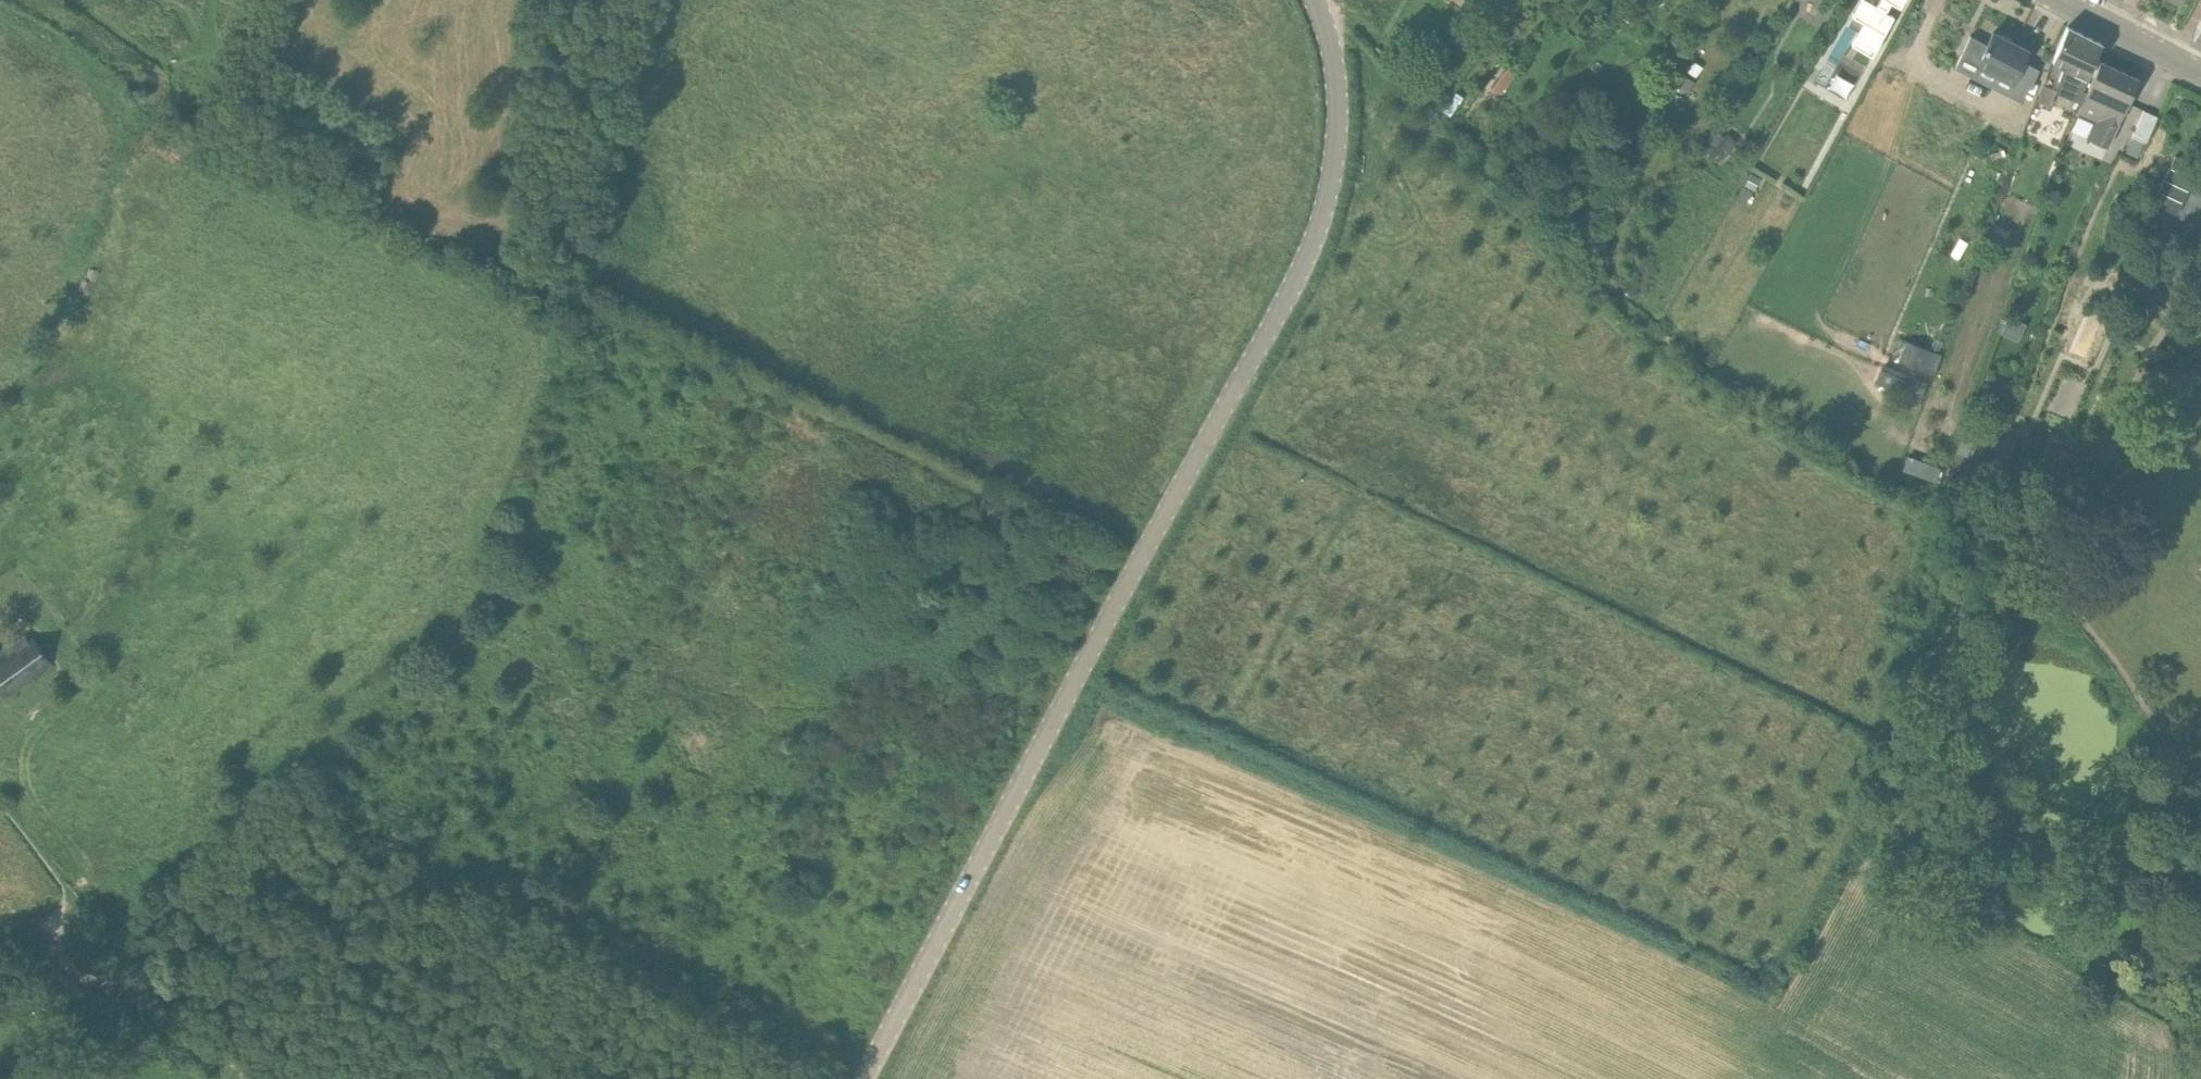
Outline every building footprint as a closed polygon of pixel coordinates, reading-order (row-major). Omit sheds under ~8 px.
[(1875,3),(1870,0),(1860,0),(1852,15),(1863,21),(1851,43),(1872,54),(1893,16),(1883,10),(1889,0),(1876,0),(1875,3)] [(2193,36),(2200,41),(2200,22),(2193,36)] [(2102,44),(2068,26),(2050,61),(2064,68),(2058,80),(2079,89),(2102,44)] [(1987,45),(1970,36),(1960,54),(2012,79),(2022,59),(2042,68),(2050,53),(2035,45),(2032,52),(2027,50),(1993,32),(1987,45)] [(1853,87),(1865,67),(1843,54),(1833,73),(1822,67),(1813,81),(1827,89),(1836,73),(1854,83),(1852,87),(1853,87)] [(2099,61),(2075,113),(2095,122),(2088,139),(2106,147),(2138,79),(2099,61)] [(1688,72),(1695,77),(1702,67),(1695,62),(1688,72)] [(1492,87),(1500,93),(1515,73),(1507,67),(1492,87)] [(1684,75),(1676,86),(1688,93),(1695,82),(1684,75)] [(2037,100),(2050,105),(2057,89),(2044,84),(2037,100)] [(2145,109),(2134,135),(2147,141),(2158,115),(2145,109)] [(1725,156),(1737,143),(1726,133),(1714,147),(1717,149),(1724,156),(1725,156)] [(1724,156),(1717,149),(1711,156),(1718,163),(1724,156)] [(2198,179),(2200,172),(2200,168),(2176,156),(2171,166),(2198,179)] [(2192,192),(2198,179),(2171,166),(2165,179),(2192,192)] [(1759,180),(1750,175),(1744,186),(1752,192),(1759,180)] [(2186,203),(2192,192),(2165,179),(2159,191),(2186,203)] [(2180,216),(2186,203),(2159,191),(2154,203),(2180,216)] [(1932,351),(1906,341),(1898,361),(1923,372),(1932,351)] [(54,666),(31,634),(0,656),(0,693),(5,701),(54,666)]
